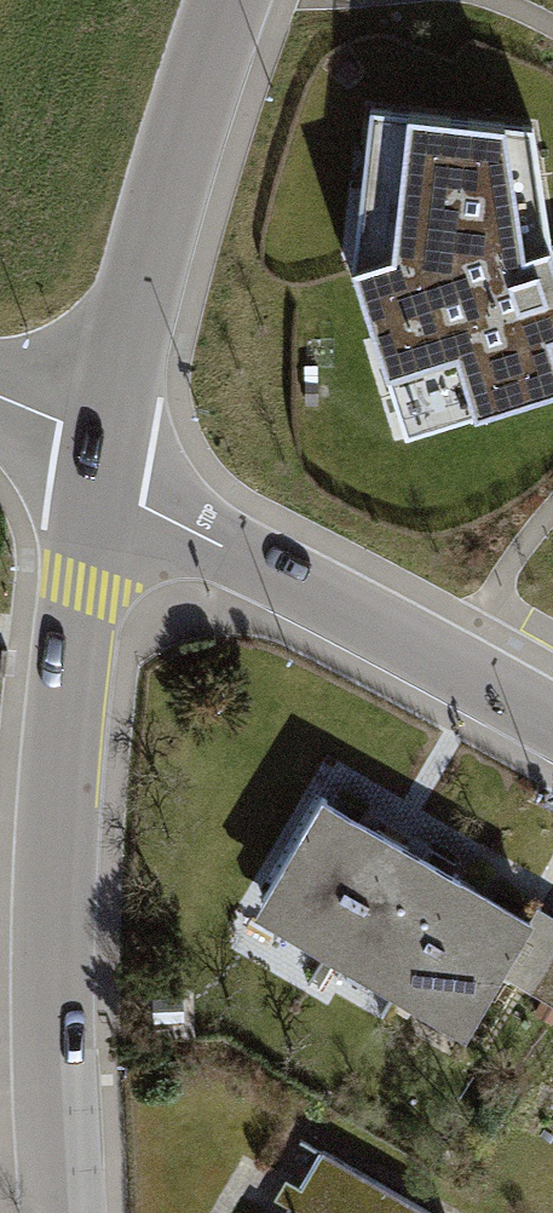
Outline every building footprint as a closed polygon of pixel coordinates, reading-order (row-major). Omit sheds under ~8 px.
[(374,105),(353,260),(408,430),(552,383),(552,248),(546,226),(536,124),(374,105)] [(327,798),(258,913),(326,953),(306,986),(330,1000),(350,967),(426,1013),(410,1040),(441,1058),(459,1029),(552,1085),(552,921),(540,913),(535,922),(327,798)] [(324,1150),(304,1186),(292,1179),(280,1199),(295,1207),(292,1212),(436,1212),(324,1150)]
